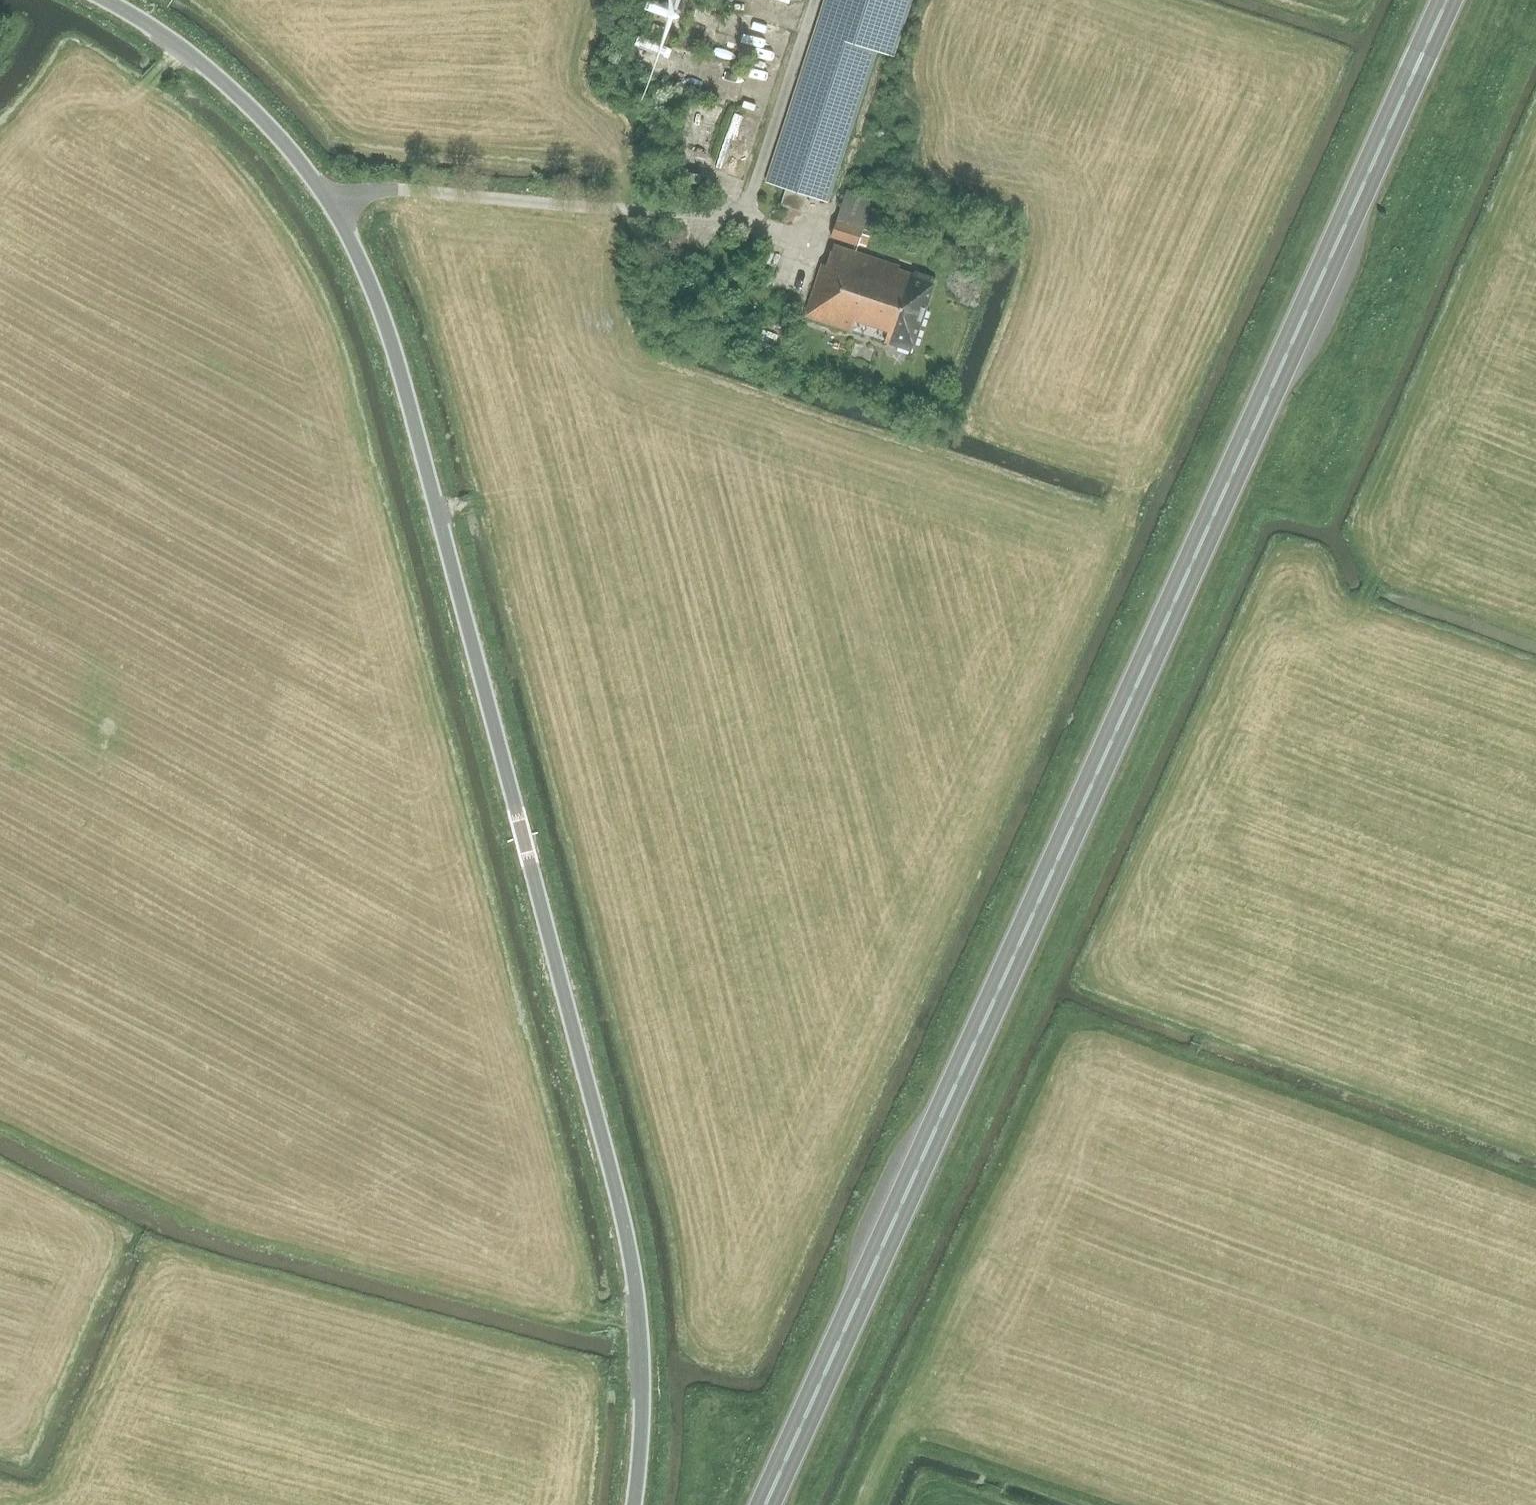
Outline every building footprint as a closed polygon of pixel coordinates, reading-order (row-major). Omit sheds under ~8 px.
[(911,0),(826,0),(768,181),(787,187),(782,204),(803,211),(808,194),(828,201),(877,49),(893,55),(911,0)] [(655,23),(651,32),(662,36),(665,27),(655,23)] [(872,231),(882,201),(847,190),(832,236),(860,245),(865,229),(872,231)] [(823,263),(805,316),(851,331),(855,321),(889,332),(885,342),(912,351),(937,279),(916,272),(915,275),(900,270),(901,267),(834,245),(827,265),(823,263)]
